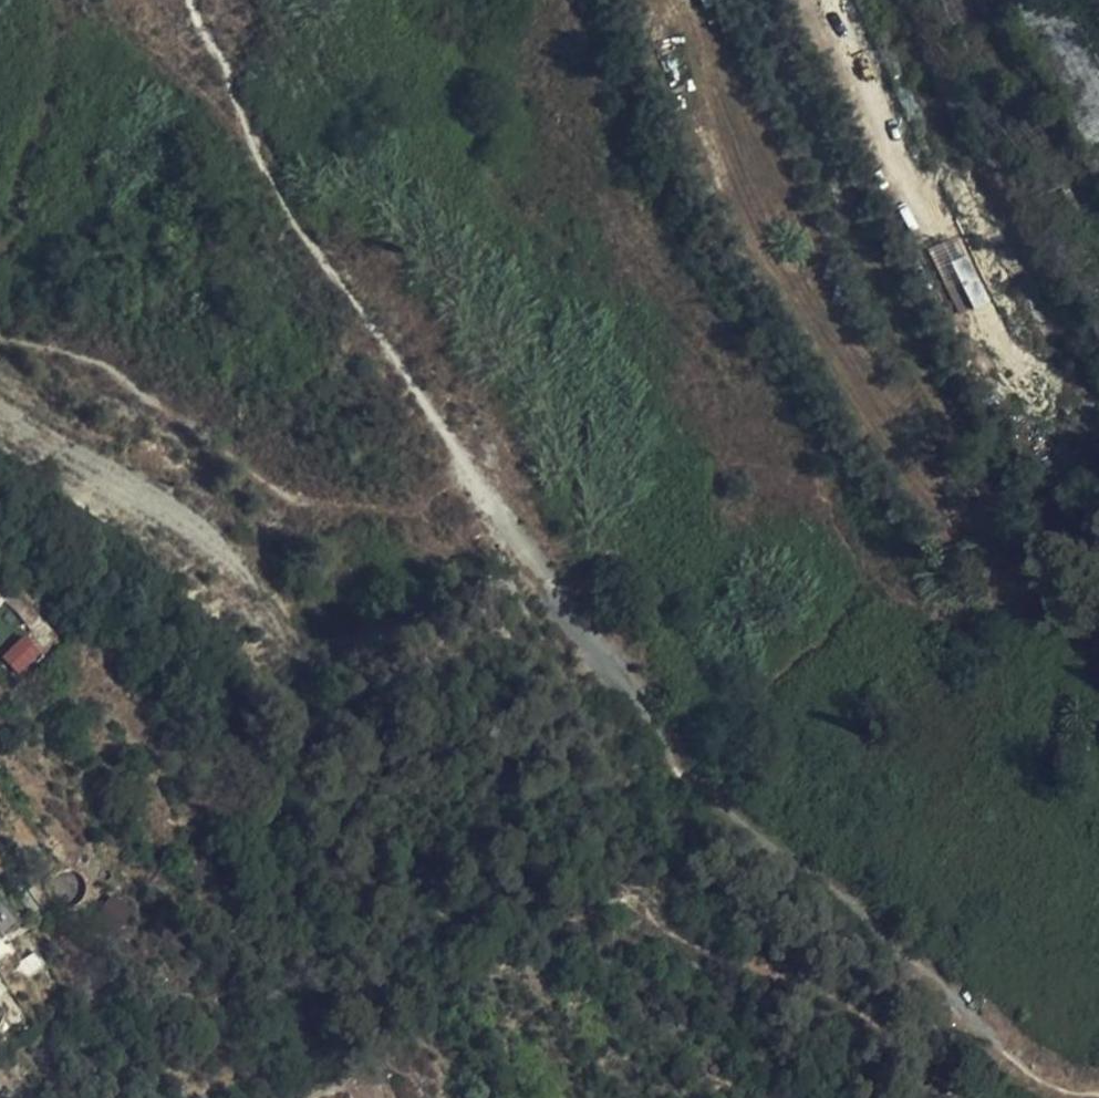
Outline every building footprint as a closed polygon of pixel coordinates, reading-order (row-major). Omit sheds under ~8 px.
[(1091,13),(1098,9),(1098,0),(1085,0),(1091,13)] [(10,994),(52,978),(51,977),(49,978),(31,930),(0,942),(0,970),(10,994)]
